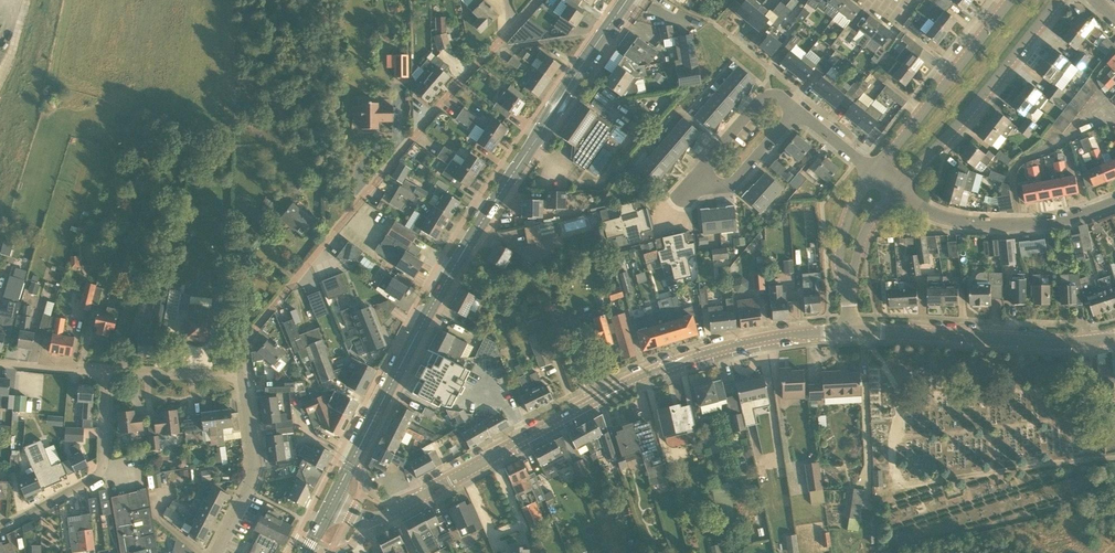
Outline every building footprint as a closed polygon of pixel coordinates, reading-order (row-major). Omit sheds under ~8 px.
[(468,5),(467,6),(480,19),(473,25),(481,32),(487,26),(498,16),(491,9),(492,8),(484,1),(483,0),(473,0),(468,5)] [(735,1),(741,6),(735,13),(747,22),(761,5),(755,1),(756,0),(736,0),(735,1)] [(815,10),(819,5),(823,8),(827,3),(838,12),(847,0),(808,0),(806,4),(815,10)] [(838,12),(850,21),(860,9),(848,0),(847,0),(838,12)] [(944,12),(935,23),(947,33),(956,21),(945,13),(949,8),(940,0),(929,0),(944,12)] [(949,8),(953,3),(964,11),(972,0),(940,0),(949,8)] [(777,16),(785,6),(780,2),(772,12),(777,16)] [(747,22),(758,32),(768,20),(764,16),(768,11),(761,5),(747,22)] [(575,28),(583,16),(568,6),(560,17),(575,28)] [(785,6),(777,16),(782,21),(791,11),(785,6)] [(804,9),(797,18),(802,22),(809,13),(804,9)] [(881,24),(869,16),(859,30),(864,34),(857,44),(863,48),(870,39),(881,24)] [(1107,55),(1114,46),(1102,34),(1103,34),(1081,17),(1073,28),(1086,38),(1090,32),(1099,39),(1095,44),(1107,55)] [(919,38),(923,33),(907,20),(903,25),(919,38)] [(450,47),(446,34),(445,22),(436,23),(436,36),(435,37),(439,50),(450,47)] [(947,33),(935,23),(925,35),(937,44),(947,33)] [(530,31),(540,37),(544,31),(534,24),(530,31)] [(870,39),(881,47),(892,33),(881,24),(870,39)] [(836,50),(844,40),(852,29),(847,25),(831,46),(836,50)] [(522,26),(507,43),(509,44),(540,40),(537,38),(522,27),(522,26)] [(673,38),(672,26),(659,28),(662,40),(673,38)] [(1086,38),(1073,28),(1064,39),(1077,49),(1086,38)] [(852,29),(844,40),(849,44),(857,33),(852,29)] [(897,36),(901,39),(901,40),(907,45),(895,60),(898,61),(914,74),(923,63),(916,57),(923,48),(905,34),(901,31),(897,36)] [(674,61),(676,70),(679,88),(701,84),(692,34),(678,37),(673,38),(677,60),(674,61)] [(781,44),(769,35),(759,47),(771,56),(781,44)] [(794,35),(786,45),(792,49),(795,45),(800,39),(794,35)] [(624,56),(637,65),(642,59),(647,62),(651,62),(658,52),(637,37),(624,56)] [(531,56),(522,49),(518,56),(527,62),(531,56)] [(884,53),(879,49),(871,60),(876,64),(884,53)] [(1081,70),(1085,65),(1076,57),(1072,63),(1055,50),(1047,61),(1059,71),(1070,80),(1079,69),(1081,70)] [(537,70),(550,79),(560,65),(547,56),(540,51),(536,57),(542,62),(537,70)] [(791,73),(801,61),(789,51),(780,63),(791,73)] [(1085,65),(1090,59),(1080,52),(1076,57),(1085,65)] [(409,55),(393,55),(393,64),(409,64),(409,55)] [(443,72),(448,67),(448,66),(437,56),(432,62),(428,59),(420,68),(424,70),(429,76),(431,74),(433,76),(434,74),(437,77),(433,83),(439,88),(449,77),(443,72)] [(637,65),(624,56),(614,70),(634,84),(639,77),(646,76),(645,65),(638,66),(637,65)] [(1108,64),(1113,69),(1108,75),(1102,82),(1106,85),(1112,79),(1114,76),(1114,56),(1108,64)] [(512,57),(508,62),(517,69),(521,63),(512,57)] [(804,57),(801,61),(791,73),(803,82),(812,70),(814,67),(819,71),(827,61),(822,57),(815,65),(804,57)] [(827,61),(819,71),(824,76),(825,74),(832,67),(832,65),(827,61)] [(888,73),(893,77),(905,86),(914,74),(898,61),(888,73)] [(1062,91),(1070,80),(1059,71),(1047,61),(1038,73),(1051,83),(1051,82),(1054,85),(1062,91)] [(538,97),(550,79),(537,70),(532,66),(519,84),(524,87),(538,97)] [(754,83),(755,81),(739,66),(727,79),(744,94),(747,97),(749,95),(754,83)] [(414,81),(420,86),(414,92),(427,103),(439,88),(433,83),(437,77),(434,74),(433,76),(431,74),(429,76),(424,70),(414,81)] [(634,85),(634,84),(614,70),(604,85),(622,98),(636,95),(640,90),(634,85)] [(887,78),(884,75),(877,70),(873,75),(883,83),(887,78)] [(657,72),(654,78),(662,83),(665,78),(657,72)] [(836,83),(825,74),(824,76),(822,78),(821,77),(812,89),(823,99),(836,83)] [(743,95),(744,94),(727,79),(717,91),(733,106),(736,109),(738,107),(743,95)] [(1106,85),(1109,89),(1114,83),(1114,82),(1112,79),(1106,85)] [(859,87),(851,97),(856,101),(854,104),(853,103),(844,115),(855,125),(868,108),(858,100),(868,86),(863,82),(859,87)] [(844,96),(846,93),(847,91),(836,83),(823,99),(835,108),(845,96),(844,96)] [(847,91),(846,93),(851,97),(859,87),(854,83),(850,87),(847,91)] [(1021,95),(1034,105),(1043,94),(1029,83),(1021,95)] [(1086,83),(1082,89),(1092,97),(1096,92),(1086,83)] [(496,103),(492,108),(507,119),(511,113),(516,116),(524,103),(521,101),(525,96),(510,85),(507,91),(504,90),(499,98),(505,102),(501,107),(496,103)] [(892,99),(896,94),(886,85),(882,91),(892,99)] [(1050,91),(1059,98),(1064,92),(1062,91),(1054,85),(1050,91)] [(674,102),(683,94),(679,89),(670,97),(674,102)] [(1092,97),(1082,89),(1077,94),(1088,102),(1092,97)] [(732,108),(733,106),(717,91),(706,104),(723,119),(722,119),(725,122),(727,120),(732,108)] [(1062,108),(1066,104),(1066,103),(1059,98),(1050,91),(1046,96),(1048,98),(1055,104),(1062,109),(1062,108)] [(1088,102),(1077,94),(1073,99),(1084,107),(1088,102)] [(1038,126),(1036,124),(1044,113),(1034,105),(1021,95),(1012,106),(1028,119),(1024,124),(1033,131),(1038,126)] [(1084,107),(1073,99),(1069,105),(1079,113),(1084,107)] [(393,122),(393,106),(378,106),(378,103),(371,103),(371,102),(368,102),(368,103),(361,103),(361,129),(378,129),(378,121),(381,121),(381,122),(393,122)] [(574,147),(573,159),(573,162),(584,170),(614,127),(597,115),(582,104),(560,137),(574,147)] [(721,120),(722,119),(723,119),(706,104),(697,114),(695,117),(714,134),(716,132),(721,120)] [(871,105),(868,108),(855,125),(867,134),(873,126),(881,133),(885,128),(877,122),(883,114),(871,105)] [(1079,113),(1069,105),(1065,110),(1075,118),(1079,113)] [(463,108),(459,114),(475,125),(479,119),(463,108)] [(692,109),(689,113),(694,117),(695,117),(697,114),(692,109)] [(1075,118),(1065,110),(1061,115),(1066,119),(1071,123),(1075,118)] [(988,123),(1002,134),(1011,122),(997,111),(988,123)] [(475,125),(459,114),(456,119),(472,130),(475,125)] [(1066,119),(1061,115),(1053,125),(1058,129),(1066,119)] [(700,133),(695,128),(683,118),(672,131),(689,146),(688,146),(691,149),(693,147),(698,135),(700,133)] [(484,131),(499,141),(507,129),(493,119),(484,131)] [(1071,123),(1066,119),(1058,129),(1063,133),(1071,123)] [(1007,138),(1002,134),(988,123),(979,136),(992,146),(993,146),(998,150),(1007,138)] [(1024,124),(1020,129),(1019,130),(1028,138),(1033,131),(1024,124)] [(499,141),(484,131),(476,143),(491,153),(499,141)] [(688,147),(688,146),(689,146),(672,131),(661,144),(678,158),(678,159),(681,161),(682,159),(688,147)] [(798,161),(806,151),(812,156),(816,152),(810,147),(810,146),(797,135),(784,150),(798,161)] [(1107,181),(1101,166),(1098,159),(1094,150),(1089,137),(1081,141),(1086,154),(1089,152),(1093,161),(1085,164),(1094,187),(1107,181)] [(677,160),(678,159),(678,158),(661,144),(650,156),(667,171),(670,174),(671,172),(677,160)] [(992,161),(996,156),(989,151),(986,156),(985,155),(986,155),(972,144),(962,157),(976,168),(981,162),(987,167),(992,161)] [(444,146),(440,152),(452,159),(455,154),(444,146)] [(598,176),(612,153),(601,146),(587,170),(598,176)] [(1098,159),(1103,157),(1099,148),(1094,150),(1098,159)] [(1008,165),(1012,160),(1000,150),(996,156),(1008,165)] [(452,159),(440,152),(437,157),(448,164),(451,160),(452,159)] [(484,164),(469,154),(461,166),(476,176),(484,164)] [(666,172),(667,171),(650,156),(639,169),(659,186),(661,184),(666,172)] [(816,181),(820,177),(826,182),(838,168),(825,159),(823,161),(818,157),(805,172),(816,181)] [(455,162),(451,160),(448,164),(442,174),(451,181),(453,178),(468,188),(476,176),(461,166),(455,162)] [(769,167),(780,176),(783,172),(786,169),(776,160),(769,167)] [(972,192),(974,185),(977,173),(969,170),(970,170),(968,168),(959,161),(952,170),(947,185),(964,190),(972,192)] [(1114,178),(1114,166),(1113,161),(1101,166),(1107,181),(1114,178)] [(400,163),(390,178),(401,184),(410,169),(400,163)] [(1053,198),(1050,182),(1042,183),(1038,166),(1033,167),(1035,176),(1037,184),(1040,200),(1053,198)] [(1003,183),(1006,176),(992,171),(989,177),(1003,183)] [(783,172),(780,176),(789,183),(792,180),(783,172)] [(756,186),(771,200),(782,188),(766,173),(760,179),(761,180),(756,186)] [(1063,179),(1066,195),(1079,193),(1076,177),(1063,179)] [(303,179),(296,187),(301,192),(309,184),(303,179)] [(459,202),(446,193),(450,187),(438,179),(433,187),(436,189),(433,194),(439,198),(434,207),(435,207),(451,217),(460,202),(459,201),(459,202)] [(1053,198),(1066,195),(1063,179),(1050,182),(1053,198)] [(792,180),(789,183),(797,190),(800,187),(798,184),(796,183),(793,180),(792,180)] [(1009,185),(1003,183),(1001,188),(1002,196),(1011,194),(1009,185)] [(771,200),(756,186),(753,184),(747,191),(747,190),(741,197),(742,197),(759,213),(771,200)] [(1026,203),(1040,200),(1037,184),(1023,187),(1026,203)] [(960,205),(964,190),(947,185),(943,200),(960,205)] [(413,193),(401,186),(400,186),(393,197),(405,205),(408,200),(414,203),(417,197),(412,194),(413,193)] [(424,201),(428,195),(416,188),(413,193),(412,194),(417,197),(424,201)] [(673,203),(684,203),(684,190),(672,190),(673,203)] [(542,209),(565,209),(565,192),(547,192),(546,200),(522,200),(522,218),(542,218),(542,209)] [(998,197),(1001,213),(1014,213),(1012,201),(1011,194),(1002,196),(998,197)] [(402,211),(405,205),(393,197),(389,203),(402,211)] [(602,222),(605,231),(651,218),(649,210),(647,210),(646,208),(636,211),(634,210),(633,203),(632,203),(619,206),(621,213),(619,218),(602,222)] [(292,205),(281,218),(291,227),(292,226),(303,235),(314,223),(292,205)] [(717,208),(720,232),(736,230),(734,206),(735,206),(735,205),(726,206),(726,207),(717,208)] [(441,232),(451,217),(435,207),(429,217),(435,221),(432,226),(441,232)] [(703,234),(720,232),(717,208),(709,209),(708,208),(700,209),(700,210),(703,234)] [(435,221),(429,217),(427,220),(419,215),(410,230),(418,235),(421,230),(436,240),(441,232),(432,226),(435,221)] [(653,227),(651,218),(605,231),(607,239),(615,237),(624,235),(628,238),(629,244),(643,241),(642,240),(641,234),(642,232),(652,230),(652,227),(653,227)] [(1094,233),(1101,231),(1099,223),(1092,224),(1094,233)] [(412,243),(415,237),(394,224),(387,235),(382,242),(381,241),(375,251),(390,260),(388,263),(413,278),(422,262),(415,258),(419,253),(417,247),(412,243)] [(542,241),(538,225),(524,228),(528,244),(542,241)] [(181,229),(180,238),(188,239),(189,230),(188,230),(181,229)] [(695,243),(694,243),(688,244),(686,243),(684,233),(682,233),(681,231),(673,233),(683,278),(692,276),(688,261),(691,257),(696,256),(696,251),(695,243)] [(1093,249),(1092,243),(1089,232),(1081,234),(1084,251),(1086,250),(1090,249),(1093,249)] [(657,251),(661,264),(666,263),(671,265),(674,280),(675,280),(676,285),(684,283),(683,278),(673,233),(664,235),(664,237),(662,238),(665,248),(663,250),(657,251)] [(1084,259),(1081,245),(1079,234),(1072,235),(1077,260),(1084,259)] [(930,263),(928,247),(926,236),(916,238),(920,264),(930,263)] [(1050,238),(1047,239),(1048,250),(1056,249),(1055,238),(1050,238)] [(606,239),(595,241),(597,251),(608,248),(606,239)] [(1019,242),(1020,253),(1021,258),(1031,257),(1031,254),(1046,252),(1045,239),(1031,241),(1019,242)] [(1000,256),(998,241),(998,240),(989,241),(991,257),(1000,256)] [(1016,253),(1015,243),(1015,240),(999,241),(1001,254),(1002,265),(1015,264),(1014,253),(1016,253)] [(349,241),(348,241),(342,250),(356,260),(363,252),(349,241)] [(959,257),(958,252),(957,241),(948,242),(950,258),(959,257)] [(644,245),(640,246),(643,255),(647,254),(655,251),(653,242),(644,245)] [(511,253),(499,245),(489,261),(502,268),(507,259),(515,264),(519,258),(511,253)] [(712,250),(713,260),(728,259),(727,248),(712,250)] [(918,255),(909,257),(912,277),(921,275),(918,255)] [(79,256),(70,256),(71,267),(80,267),(79,256)] [(792,261),(784,262),(785,273),(793,272),(792,261)] [(635,274),(638,282),(646,280),(644,271),(635,274)] [(105,283),(108,274),(100,272),(97,281),(105,283)] [(626,272),(620,274),(622,283),(629,282),(626,272)] [(991,286),(1003,285),(1003,273),(981,273),(979,274),(978,275),(976,277),(976,279),(976,283),(977,283),(977,285),(971,285),(971,305),(992,305),(991,286)] [(348,292),(341,274),(322,281),(329,300),(348,292)] [(392,279),(385,275),(385,274),(378,287),(385,291),(399,300),(407,288),(392,279)] [(764,290),(763,274),(752,275),(753,291),(764,290)] [(1084,302),(1083,295),(1080,280),(1079,274),(1061,275),(1061,286),(1059,286),(1059,295),(1062,295),(1062,304),(1077,304),(1076,302),(1084,302)] [(18,301),(25,280),(9,275),(2,297),(18,301)] [(673,275),(665,276),(667,285),(675,284),(673,275)] [(745,275),(732,279),(736,293),(749,289),(745,275)] [(1050,304),(1050,286),(1040,286),(1040,275),(1033,275),(1033,286),(1033,297),(1035,297),(1035,304),(1042,304),(1042,307),(1048,306),(1048,304),(1050,304)] [(813,295),(803,296),(804,313),(821,311),(817,276),(811,277),(813,295)] [(1100,286),(1102,292),(1106,303),(1103,304),(1106,312),(1114,309),(1114,288),(1111,276),(1098,280),(1100,286)] [(944,305),(944,277),(928,277),(928,305),(944,305)] [(959,305),(959,287),(950,287),(949,277),(944,277),(944,305),(959,305)] [(1080,280),(1083,295),(1087,295),(1094,316),(1106,312),(1103,304),(1106,303),(1102,292),(1100,286),(1092,288),(1089,278),(1080,280)] [(1027,304),(1027,283),(1027,280),(1012,280),(1012,295),(1013,295),(1013,305),(1027,304)] [(902,307),(900,283),(898,283),(898,281),(886,282),(886,290),(889,290),(890,307),(902,307)] [(31,282),(28,292),(37,294),(40,284),(31,282)] [(89,310),(90,307),(96,287),(96,285),(86,282),(80,308),(89,310)] [(919,306),(918,288),(917,288),(917,282),(900,283),(902,307),(919,306)] [(786,301),(783,301),(781,285),(769,286),(772,320),(788,319),(786,301)] [(96,287),(90,307),(96,308),(101,288),(96,287)] [(620,287),(608,291),(610,301),(623,297),(620,287)] [(476,297),(460,288),(449,309),(465,317),(476,297)] [(176,321),(181,292),(170,290),(165,313),(164,319),(176,321)] [(307,296),(314,312),(326,307),(319,291),(307,296)] [(159,332),(165,298),(154,297),(153,308),(155,309),(151,330),(159,332)] [(761,326),(761,322),(758,298),(737,301),(740,328),(761,326)] [(724,320),(725,330),(736,329),(734,312),(733,299),(726,300),(727,312),(728,320),(724,320)] [(47,329),(50,317),(54,303),(47,301),(40,327),(47,329)] [(28,332),(31,317),(29,317),(31,306),(23,304),(21,314),(17,313),(15,324),(21,325),(20,331),(17,347),(32,350),(34,333),(28,332)] [(212,307),(189,305),(188,305),(187,318),(184,339),(197,340),(197,341),(198,343),(202,343),(204,342),(204,341),(206,341),(207,329),(208,329),(210,327),(210,324),(209,322),(208,322),(208,320),(210,320),(211,319),(212,307)] [(691,316),(682,319),(681,316),(682,314),(680,305),(674,307),(683,338),(697,334),(691,316)] [(651,306),(645,308),(647,315),(653,313),(651,306)] [(710,332),(725,330),(724,320),(728,320),(727,312),(723,313),(722,306),(710,307),(711,311),(708,312),(708,314),(710,332)] [(356,325),(374,317),(370,307),(352,314),(350,308),(341,312),(347,329),(356,325)] [(674,307),(660,311),(664,324),(670,342),(683,338),(674,307)] [(114,330),(118,311),(108,309),(107,316),(97,314),(94,326),(98,327),(97,334),(99,335),(99,337),(105,339),(106,336),(108,337),(110,329),(114,330)] [(609,334),(606,325),(604,316),(602,310),(591,313),(592,315),(579,319),(581,327),(581,328),(574,330),(577,339),(584,337),(587,346),(601,342),(602,347),(612,344),(609,334)] [(609,334),(616,333),(623,359),(624,359),(636,355),(636,356),(624,313),(611,317),(613,323),(606,325),(609,334)] [(655,324),(656,322),(653,313),(647,315),(656,346),(670,342),(664,324),(655,327),(655,324)] [(656,346),(647,315),(641,316),(644,326),(646,327),(646,329),(637,332),(643,351),(656,346)] [(14,319),(0,316),(0,352),(1,352),(5,335),(10,336),(14,319)] [(62,336),(65,320),(50,317),(47,329),(54,331),(53,335),(53,334),(50,352),(70,356),(74,338),(62,336)] [(360,336),(379,329),(374,317),(356,325),(360,336)] [(299,335),(292,319),(283,323),(291,342),(295,340),(299,350),(299,351),(303,361),(309,359),(304,348),(304,347),(299,335)] [(468,320),(465,327),(473,331),(476,323),(468,320)] [(328,357),(332,355),(321,327),(317,328),(322,340),(316,342),(310,344),(304,347),(304,348),(309,359),(310,362),(310,363),(314,361),(322,382),(336,377),(328,357)] [(316,342),(322,340),(317,328),(311,331),(316,342)] [(138,339),(138,355),(153,354),(153,337),(143,337),(145,329),(140,329),(138,339)] [(379,329),(360,336),(361,340),(354,343),(359,356),(385,345),(379,329)] [(467,344),(440,329),(439,329),(428,350),(433,353),(445,359),(460,358),(467,344)] [(310,344),(316,342),(311,331),(305,333),(310,344)] [(540,331),(527,336),(539,368),(552,363),(549,355),(540,331)] [(304,347),(310,344),(305,333),(299,335),(304,347)] [(258,352),(274,365),(279,358),(286,364),(290,358),(284,353),(276,346),(275,347),(268,341),(258,352)] [(474,358),(501,356),(500,354),(480,345),(474,357),(474,358)] [(433,353),(412,394),(439,408),(440,405),(444,407),(451,408),(469,371),(463,368),(467,360),(467,358),(460,358),(445,359),(433,353)] [(731,359),(734,379),(764,373),(761,354),(731,359)] [(347,386),(363,394),(373,374),(357,366),(354,372),(346,368),(335,373),(338,381),(347,385),(347,386)] [(802,371),(790,372),(785,372),(785,369),(780,369),(781,384),(782,384),(783,399),(804,398),(802,371)] [(809,386),(810,401),(824,400),(824,397),(861,395),(861,382),(859,382),(858,373),(847,374),(847,371),(822,373),(823,385),(809,386)] [(553,400),(546,385),(543,386),(536,372),(529,375),(533,384),(529,386),(539,407),(553,400)] [(529,386),(524,375),(518,378),(523,388),(518,391),(521,397),(520,397),(528,412),(539,407),(529,386)] [(764,377),(735,384),(738,396),(745,427),(757,424),(751,401),(767,397),(765,386),(764,377)] [(0,379),(0,398),(6,398),(5,408),(13,409),(14,396),(9,395),(10,380),(0,379)] [(699,406),(725,400),(725,399),(721,381),(704,385),(702,383),(696,385),(696,387),(694,387),(699,406)] [(265,383),(265,392),(293,391),(293,382),(265,383)] [(1114,383),(1104,384),(1105,396),(1106,396),(1106,401),(1114,401),(1114,391),(1114,383)] [(94,386),(80,385),(79,385),(77,402),(84,402),(83,416),(78,415),(72,414),(71,415),(65,415),(65,426),(82,427),(83,419),(91,420),(94,386)] [(322,391),(324,395),(329,407),(335,410),(351,418),(358,403),(341,394),(342,393),(337,390),(336,391),(334,391),(322,391)] [(27,397),(15,395),(13,411),(25,412),(27,397)] [(324,395),(303,404),(308,414),(317,410),(325,429),(341,437),(351,418),(335,410),(329,407),(324,395)] [(725,399),(725,400),(726,404),(732,432),(745,429),(745,427),(740,408),(738,396),(725,399)] [(260,399),(264,424),(275,422),(276,429),(293,427),(292,419),(287,420),(286,413),(279,414),(277,397),(260,399)] [(433,419),(439,408),(427,404),(422,414),(433,419)] [(424,436),(434,441),(437,436),(410,423),(415,413),(399,405),(392,418),(408,426),(407,428),(424,436)] [(665,438),(694,431),(688,407),(679,409),(678,406),(678,408),(673,409),(673,407),(658,411),(665,438)] [(219,441),(220,446),(228,445),(227,440),(224,441),(223,435),(233,434),(233,433),(240,432),(238,413),(231,414),(230,409),(215,411),(218,441),(219,441)] [(474,419),(471,421),(464,409),(459,412),(460,414),(465,425),(469,423),(481,443),(511,426),(508,421),(508,420),(490,417),(477,425),(474,419)] [(160,412),(160,415),(154,416),(156,433),(163,432),(163,435),(179,433),(177,410),(160,412)] [(461,434),(470,449),(481,443),(469,423),(465,425),(460,414),(456,416),(453,411),(446,410),(451,419),(455,417),(461,427),(463,425),(466,431),(461,434)] [(134,411),(130,412),(118,413),(120,434),(136,432),(136,431),(143,430),(141,413),(134,414),(134,411)] [(218,443),(219,447),(220,446),(219,441),(218,441),(215,411),(201,413),(202,418),(192,419),(194,432),(209,430),(211,444),(218,443)] [(1109,431),(1114,430),(1114,411),(1107,412),(1107,411),(1109,431)] [(616,457),(615,457),(602,415),(602,414),(581,426),(596,452),(598,458),(602,456),(600,450),(594,440),(600,437),(608,460),(616,457)] [(55,416),(55,425),(63,426),(63,417),(55,416)] [(408,426),(392,418),(384,433),(400,441),(405,432),(412,435),(411,437),(421,441),(424,436),(407,428),(408,426)] [(644,460),(644,461),(650,459),(659,456),(648,423),(640,426),(639,422),(633,424),(643,456),(644,460)] [(625,461),(643,456),(633,424),(624,427),(625,431),(618,433),(619,436),(617,437),(622,454),(615,457),(616,457),(622,477),(630,474),(625,461)] [(568,433),(577,450),(586,444),(592,454),(590,455),(593,461),(598,458),(596,452),(581,426),(568,433)] [(277,435),(265,437),(269,462),(285,459),(283,442),(290,441),(289,434),(294,434),(293,427),(276,429),(277,435)] [(83,441),(83,429),(65,428),(65,441),(83,441)] [(384,433),(379,445),(406,460),(405,456),(407,456),(400,441),(384,433)] [(151,450),(160,449),(158,436),(150,437),(151,450)] [(551,460),(568,451),(562,436),(554,441),(554,440),(533,451),(543,472),(554,466),(551,460)] [(67,475),(61,462),(51,466),(49,461),(51,460),(50,458),(48,458),(40,441),(23,448),(32,468),(35,467),(41,482),(42,482),(45,489),(62,481),(61,478),(67,475)] [(73,456),(63,461),(69,474),(74,472),(75,474),(89,467),(88,466),(82,452),(81,452),(80,448),(78,443),(69,448),(73,456)] [(310,496),(311,495),(332,453),(316,444),(313,450),(303,444),(298,454),(308,459),(306,462),(302,460),(300,465),(300,467),(300,468),(310,496)] [(406,460),(379,445),(372,458),(376,460),(374,464),(375,466),(385,471),(391,460),(404,466),(406,460)] [(410,462),(417,478),(436,468),(435,468),(441,465),(442,464),(435,450),(428,453),(425,454),(421,448),(409,455),(412,461),(410,462)] [(19,456),(19,451),(11,450),(11,455),(10,472),(18,473),(19,456)] [(656,475),(650,459),(644,461),(643,461),(648,477),(650,477),(655,475),(656,475)] [(527,477),(528,476),(521,460),(504,468),(517,494),(532,487),(527,477)] [(582,460),(573,463),(577,477),(587,473),(582,460)] [(818,462),(804,464),(806,478),(820,476),(818,462)] [(38,483),(41,482),(35,467),(32,468),(25,471),(26,473),(17,477),(25,497),(41,490),(38,483)] [(304,507),(310,496),(300,468),(295,478),(297,480),(288,499),(304,507)] [(188,470),(180,471),(181,478),(189,477),(188,470)] [(882,470),(873,471),(874,487),(882,487),(882,470)] [(209,471),(201,472),(202,481),(210,480),(209,471)] [(155,488),(162,487),(159,472),(153,473),(155,488)] [(8,496),(9,481),(0,481),(0,496),(8,496)] [(721,530),(737,527),(727,483),(712,486),(721,530)] [(205,498),(221,506),(223,507),(229,495),(213,487),(210,493),(200,488),(198,493),(205,497),(205,498)] [(850,488),(846,518),(859,520),(863,490),(850,488)] [(107,489),(99,491),(101,502),(109,500),(107,489)] [(148,489),(111,497),(121,552),(157,552),(148,489)] [(205,497),(198,493),(195,498),(192,505),(216,518),(221,506),(205,498),(205,497)] [(97,498),(88,499),(90,514),(98,513),(97,498)] [(449,508),(453,518),(458,530),(465,527),(468,534),(483,527),(472,502),(465,506),(464,502),(449,508)] [(193,521),(210,529),(216,518),(192,505),(188,512),(186,517),(193,521)] [(530,505),(523,508),(529,521),(537,518),(530,505)] [(421,513),(438,546),(440,550),(454,542),(449,532),(441,536),(435,526),(439,524),(431,507),(421,513)] [(281,521),(277,519),(267,514),(266,513),(266,514),(263,512),(260,518),(259,518),(259,519),(256,525),(256,526),(254,530),(260,533),(260,532),(280,542),(284,544),(292,527),(282,521),(281,521)] [(421,513),(411,518),(423,543),(424,543),(430,552),(434,552),(440,550),(438,546),(421,513)] [(67,517),(70,543),(72,552),(95,549),(92,529),(90,514),(67,517)] [(193,521),(186,517),(183,522),(192,527),(189,533),(205,542),(211,530),(210,529),(193,521)] [(424,543),(423,543),(411,518),(403,523),(419,552),(430,552),(424,543)] [(848,523),(847,530),(855,531),(858,531),(859,525),(848,523)] [(375,537),(384,552),(402,552),(401,551),(403,551),(399,545),(403,543),(395,527),(375,537)] [(280,542),(260,532),(260,533),(256,540),(256,541),(254,545),(253,545),(250,552),(274,552),(280,542)] [(828,532),(821,533),(823,548),(830,547),(828,532)] [(785,536),(788,552),(799,552),(796,535),(785,536)] [(191,550),(177,538),(174,549),(173,549),(174,552),(192,552),(192,550),(191,550)] [(10,543),(2,546),(1,543),(0,543),(0,552),(14,552),(10,543)] [(712,552),(725,552),(724,548),(720,549),(719,545),(711,546),(712,552)]
